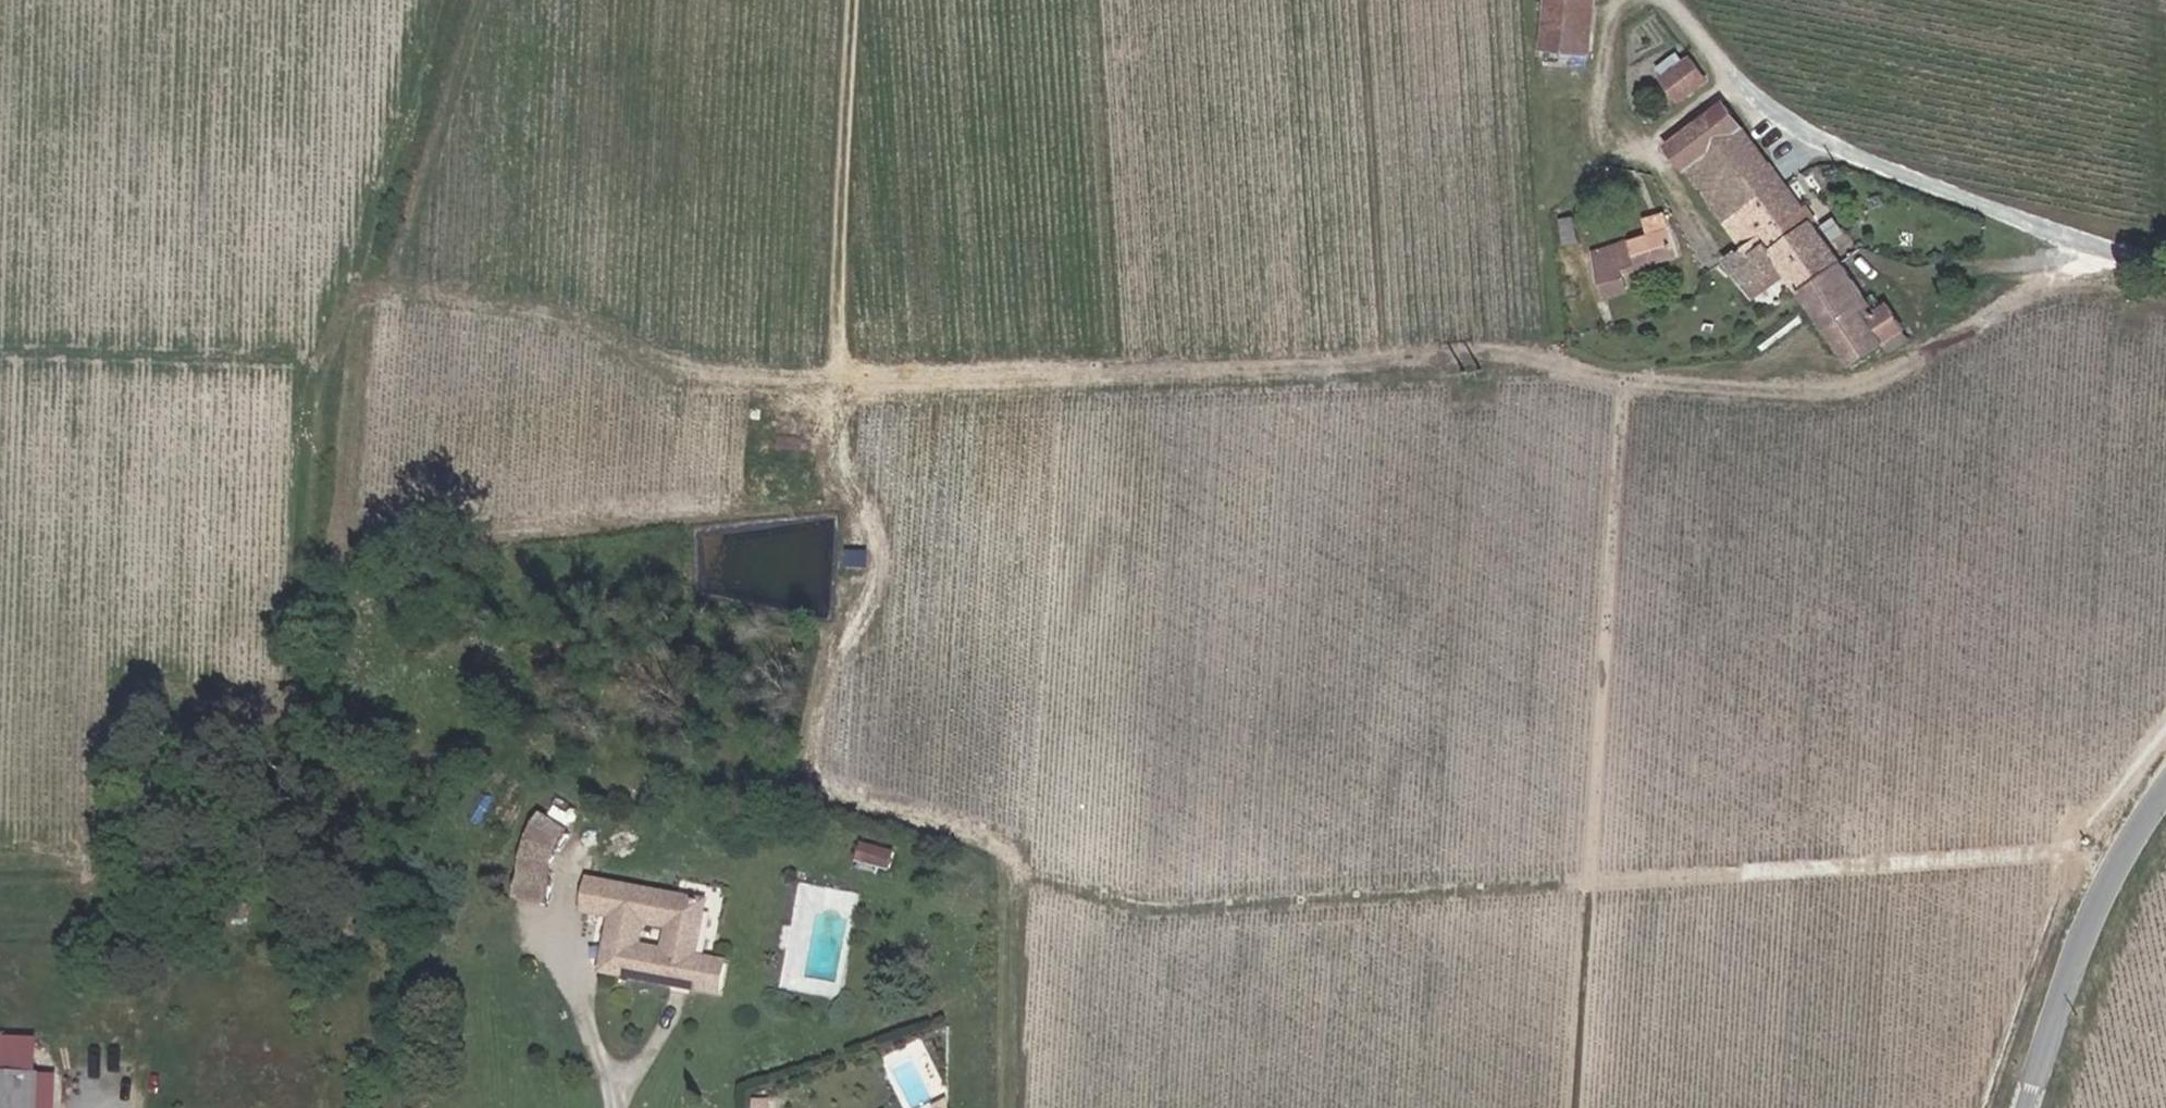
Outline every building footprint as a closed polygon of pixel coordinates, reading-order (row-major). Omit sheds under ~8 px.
[(1602,0),(1598,0),(1557,0),(1550,52),(1595,57),(1602,0)] [(1687,102),(1714,78),(1685,45),(1657,68),(1687,102)] [(1699,178),(1730,152),(1753,133),(1733,109),(1679,153),(1699,178)] [(1668,129),(1658,127),(1654,142),(1664,145),(1668,129)] [(1772,241),(1811,211),(1753,133),(1730,152),(1747,174),(1754,182),(1740,195),(1744,201),(1767,234),(1772,241)] [(1855,302),(1869,290),(1811,211),(1772,241),(1767,234),(1744,201),(1740,195),(1754,182),(1747,174),(1730,152),(1699,178),(1730,221),(1707,240),(1733,276),(1751,264),(1754,268),(1761,264),(1776,282),(1783,273),(1789,279),(1800,270),(1811,262),(1816,269),(1827,282),(1833,277),(1836,280),(1837,281),(1844,290),(1853,300),(1855,302)] [(1682,236),(1605,260),(1613,287),(1689,263),(1682,236)] [(1800,270),(1789,279),(1826,327),(1846,310),(1855,302),(1853,300),(1844,290),(1837,281),(1836,280),(1833,277),(1827,282),(1816,269),(1811,262),(1800,270)] [(1846,310),(1826,327),(1828,328),(1833,335),(1877,300),(1876,299),(1875,298),(1869,290),(1855,302),(1846,310)] [(1890,314),(1877,300),(1833,335),(1861,371),(1910,331),(1895,311),(1890,314)] [(524,902),(555,906),(564,817),(533,813),(524,902)] [(912,859),(882,850),(878,864),(908,874),(912,859)] [(707,962),(716,910),(601,890),(595,920),(622,924),(612,978),(731,998),(737,966),(707,962)] [(34,1072),(0,1071),(0,1107),(33,1107),(34,1072)]
